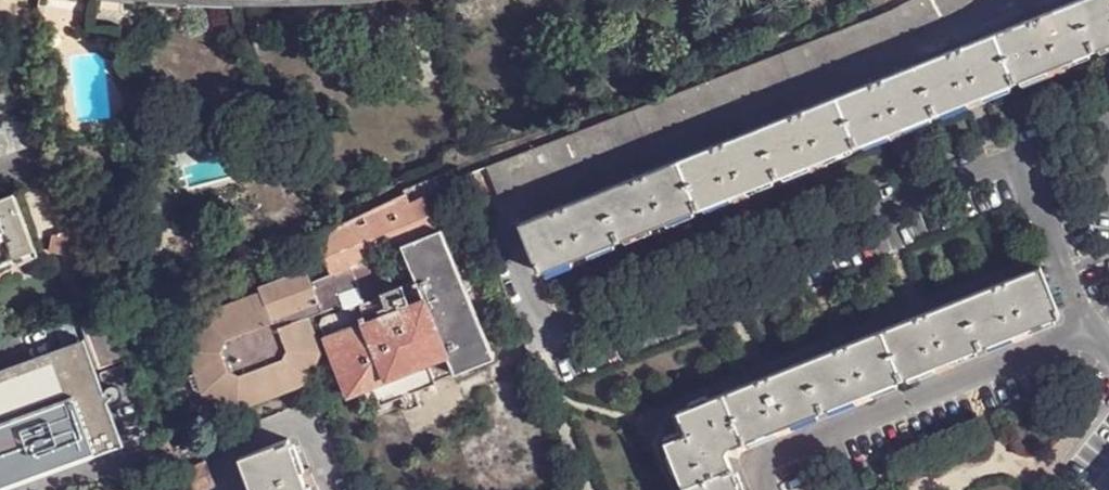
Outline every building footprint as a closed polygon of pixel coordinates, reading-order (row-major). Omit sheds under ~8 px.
[(885,11),(489,166),(501,194),(922,24),(962,5),(969,0),(908,0),(885,11)] [(523,222),(541,271),(1108,43),(1108,0),(1073,0),(523,222)] [(418,186),(424,199),(449,188),(444,176),(418,186)] [(406,195),(317,236),(334,274),(312,282),(306,271),(259,289),(261,294),(204,315),(188,354),(196,376),(189,378),(195,393),(225,406),(228,402),(244,409),(303,386),(308,375),(310,377),(321,353),(310,320),(324,314),(322,318),(322,322),(350,392),(369,385),(375,400),(430,378),(425,364),(449,353),(442,335),(473,323),(452,268),(405,285),(404,283),(402,283),(398,272),(391,274),(383,252),(439,229),(424,199),(418,186),(405,191),(406,195)] [(17,189),(0,196),(0,258),(37,244),(17,189)] [(47,231),(43,246),(82,256),(70,223),(47,231)] [(439,229),(383,252),(391,274),(398,272),(402,283),(404,283),(405,285),(452,268),(473,323),(442,335),(449,353),(425,364),(430,376),(494,350),(444,227),(439,229)] [(726,451),(1063,315),(1043,267),(681,412),(685,422),(686,422),(685,430),(680,435),(666,440),(686,489),(742,489),(726,451)] [(117,331),(106,302),(79,313),(100,366),(125,356),(117,331)] [(124,442),(85,337),(0,368),(0,487),(124,442)] [(256,489),(311,489),(291,435),(243,454),(256,489)] [(176,448),(164,453),(168,463),(171,471),(183,466),(176,448)] [(207,457),(183,466),(171,471),(178,489),(194,489),(208,485),(216,482),(207,457)]
